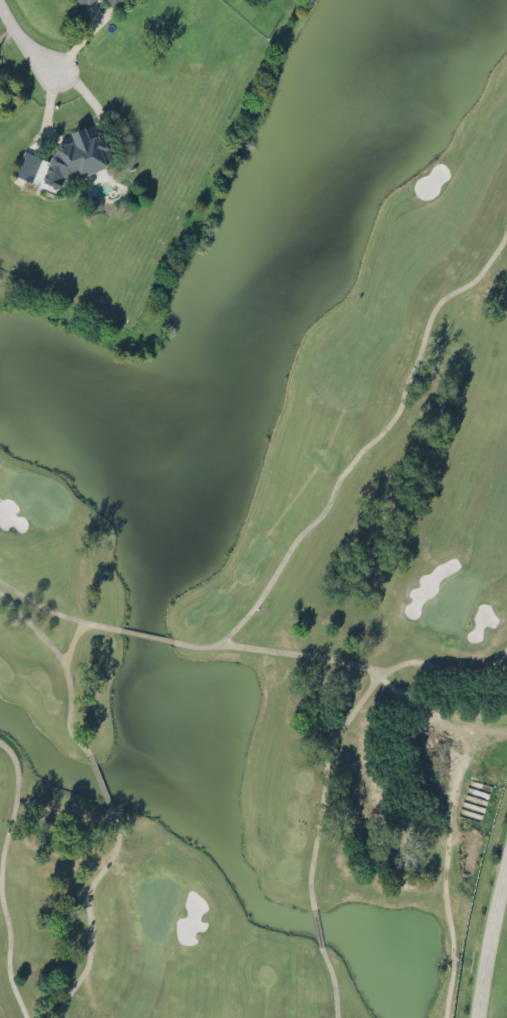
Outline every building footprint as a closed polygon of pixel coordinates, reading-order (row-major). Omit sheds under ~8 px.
[(41,187),(50,190),(51,186),(61,189),(64,182),(74,180),(76,173),(78,174),(106,169),(110,157),(105,134),(103,133),(87,136),(85,127),(71,130),(73,141),(54,145),(41,187)]
